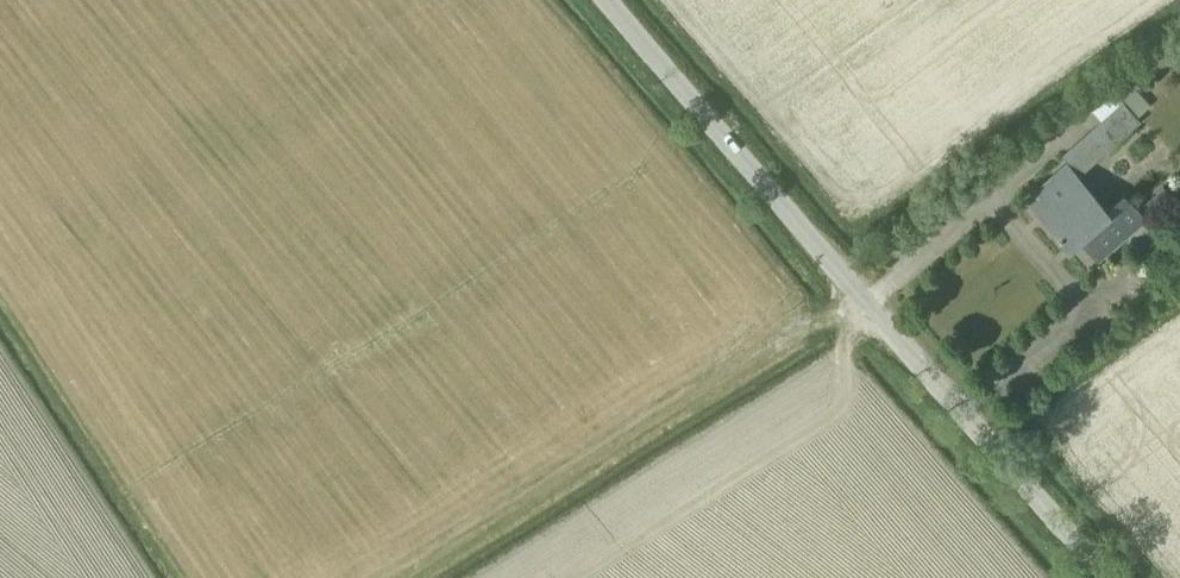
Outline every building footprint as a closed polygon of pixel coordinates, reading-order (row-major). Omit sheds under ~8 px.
[(1092,109),(1100,118),(1122,99),(1116,92),(1092,109)] [(1140,120),(1122,99),(1061,152),(1079,173),(1140,120)] [(1045,219),(1068,245),(1086,230),(1105,252),(1145,217),(1124,193),(1107,208),(1086,184),(1077,192),(1059,171),(1033,192),(1052,214),(1045,219)] [(1163,186),(1142,205),(1148,212),(1170,193),(1163,186)]
